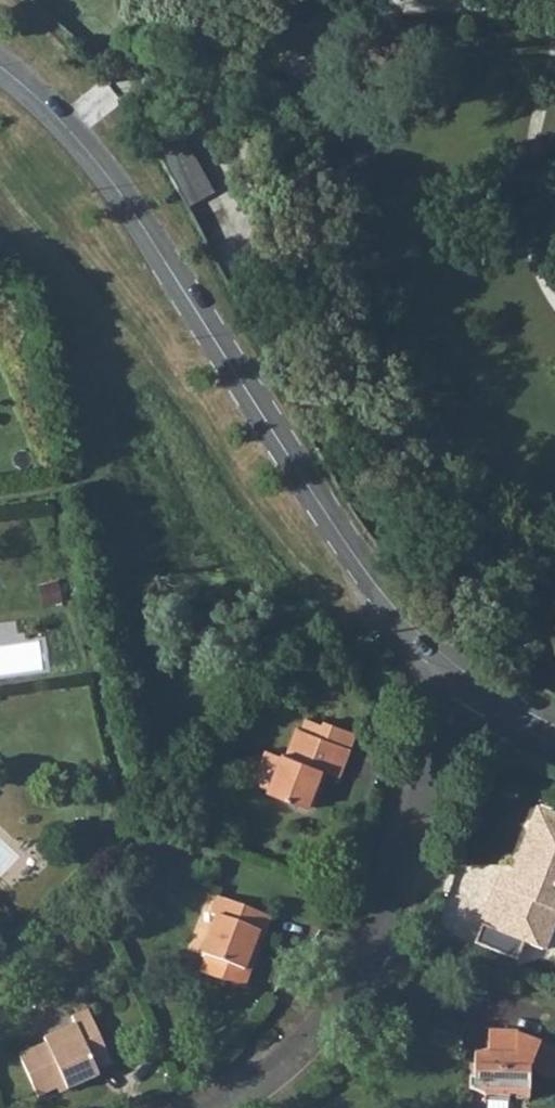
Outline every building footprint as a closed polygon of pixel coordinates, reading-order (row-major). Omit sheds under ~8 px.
[(157,145),(191,206),(219,191),(185,129),(157,145)] [(340,643),(327,630),(317,640),(330,653),(340,643)] [(274,761),(262,793),(261,795),(305,812),(313,790),(308,788),(314,773),(331,779),(342,751),(313,740),(317,728),(299,722),(295,733),(291,732),(281,759),(275,757),(274,761)] [(318,725),(317,728),(313,740),(342,751),(348,735),(318,725)] [(247,787),(262,793),(274,761),(259,755),(247,787)] [(529,805),(504,869),(498,887),(490,884),(469,940),(512,957),(519,939),(536,946),(551,908),(554,909),(554,906),(554,815),(529,805)] [(490,884),(498,887),(504,869),(497,866),(490,884)] [(211,918),(197,954),(244,974),(253,950),(248,948),(259,917),(212,898),(205,915),(211,918)] [(38,1042),(13,1053),(32,1094),(57,1083),(60,1089),(91,1075),(89,1069),(104,1062),(79,1009),(64,1015),(68,1023),(37,1037),(38,1042)] [(464,1064),(463,1090),(480,1096),(480,1103),(505,1103),(505,1096),(513,1096),(513,1100),(524,1101),(525,1074),(537,1044),(511,1035),(511,1033),(484,1032),(483,1054),(471,1054),(470,1065),(464,1064)]
